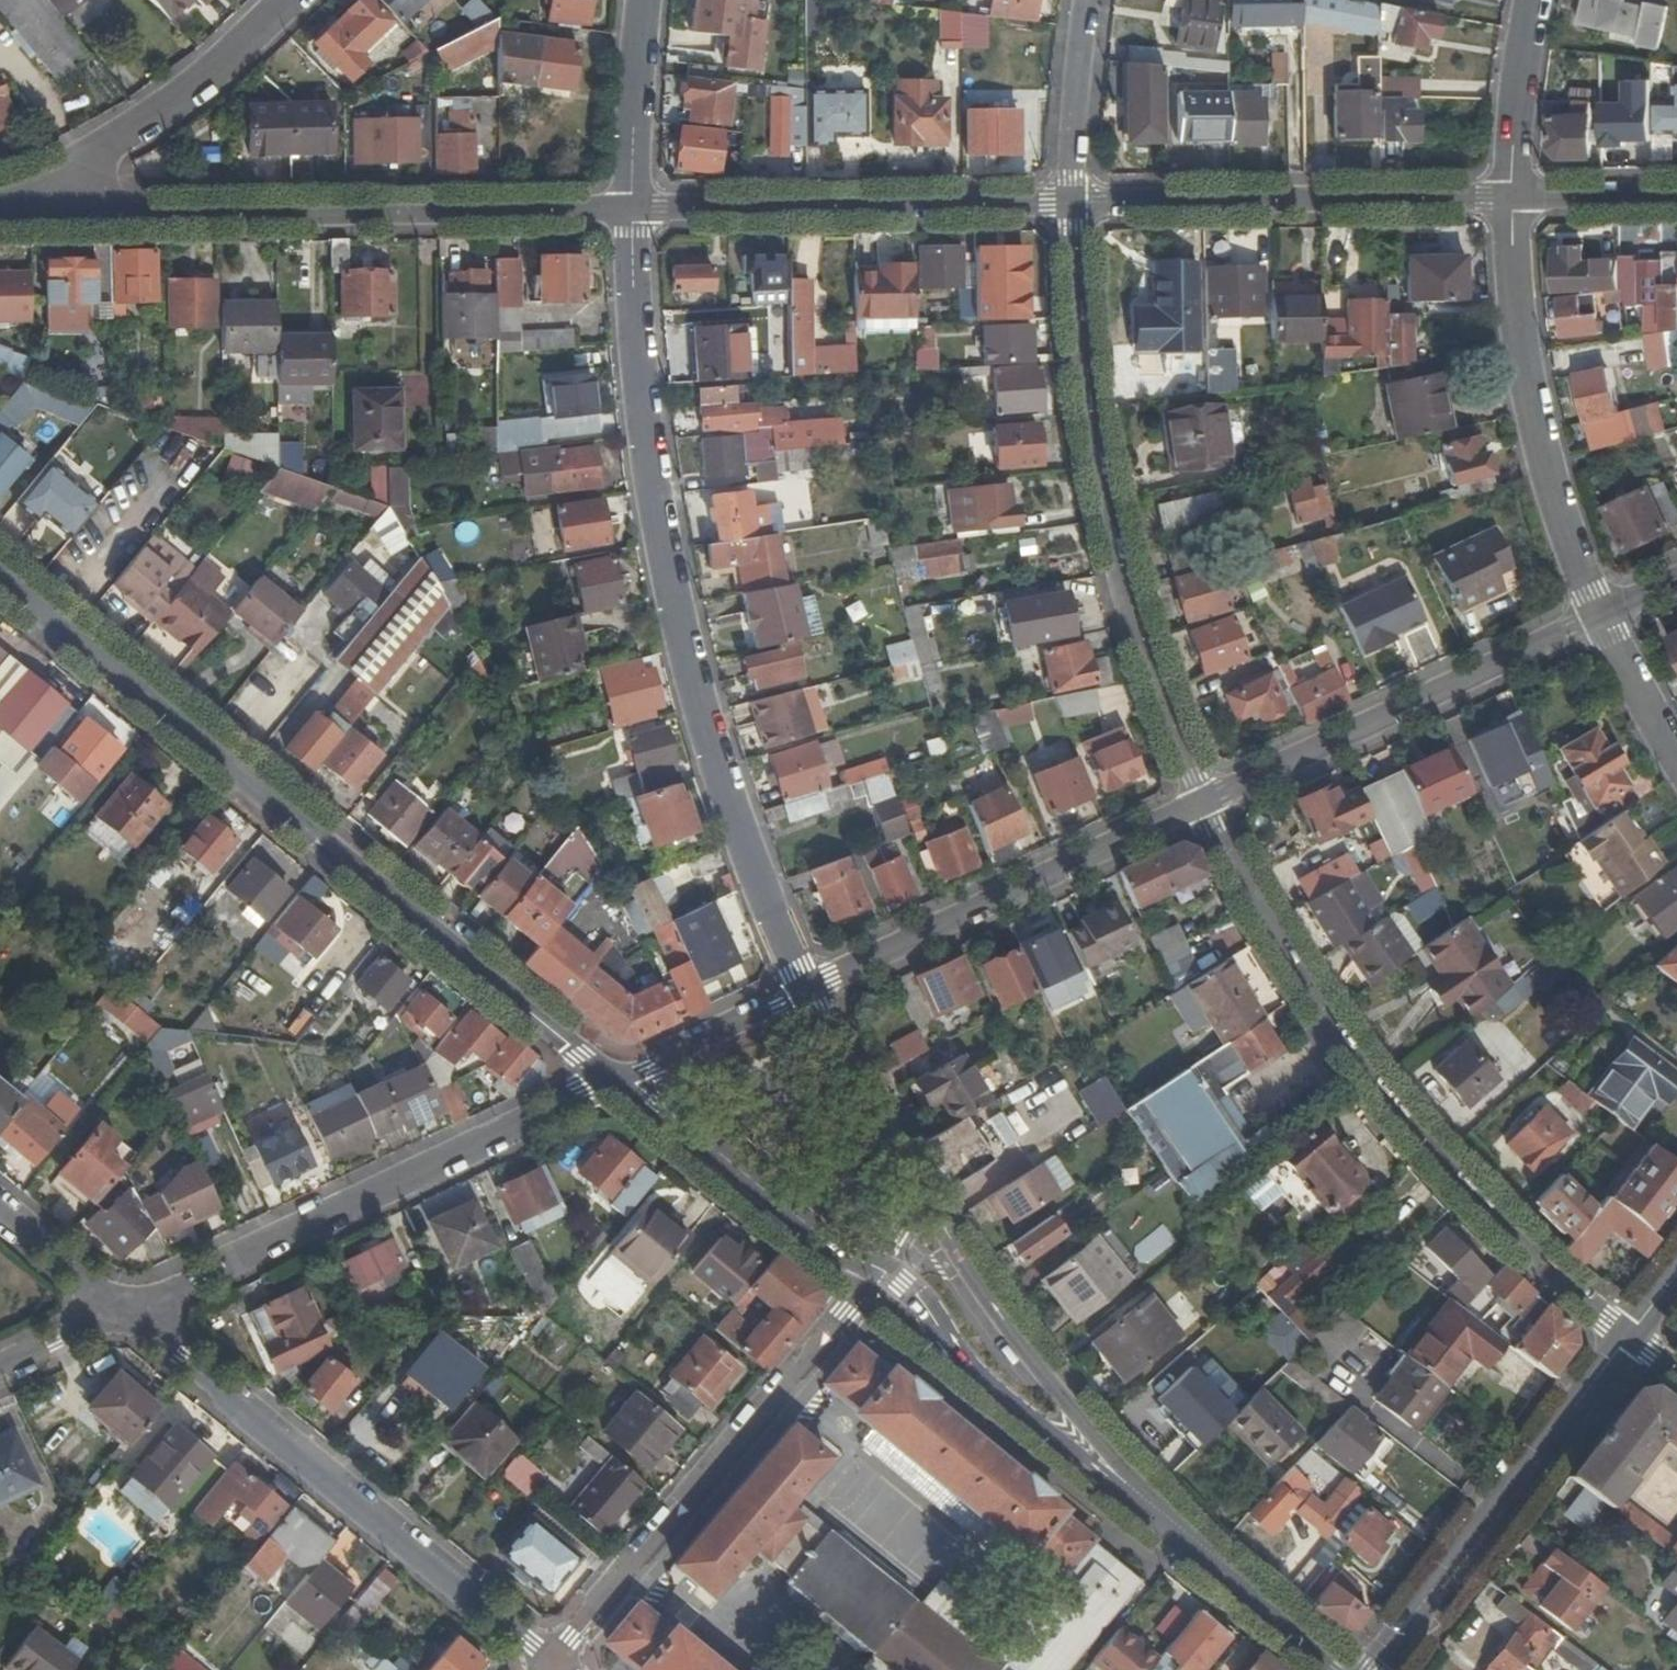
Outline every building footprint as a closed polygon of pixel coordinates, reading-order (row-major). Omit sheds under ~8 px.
[(58,81),(89,57),(75,41),(77,39),(45,0),(0,0),(0,11),(58,81)] [(60,17),(83,0),(46,0),(60,17)] [(333,28),(316,45),(351,80),(368,63),(358,53),(390,23),(367,0),(361,0),(343,17),(347,22),(337,31),(333,28)] [(404,29),(434,0),(376,0),(404,29)] [(549,5),(548,20),(585,24),(588,0),(544,0),(544,4),(549,5)] [(696,9),(694,17),(693,36),(709,37),(711,19),(733,21),(735,0),(697,0),(696,9)] [(1035,22),(1038,0),(993,0),(991,17),(1035,22)] [(1178,45),(1225,51),(1225,25),(1216,24),(1220,0),(1184,0),(1178,45)] [(1242,3),(1242,21),(1242,25),(1288,25),(1288,24),(1288,1),(1287,1),(1287,0),(1242,0),(1242,3)] [(1287,1),(1288,1),(1288,24),(1303,23),(1303,0),(1287,0),(1287,1)] [(1303,23),(1372,37),(1379,6),(1355,2),(1343,0),(1303,0),(1303,23)] [(1668,8),(1646,3),(1645,8),(1624,2),(1624,0),(1582,0),(1577,22),(1612,31),(1613,26),(1640,33),(1637,44),(1658,49),(1668,8)] [(1242,21),(1242,3),(1233,4),(1233,22),(1242,21)] [(479,26),(497,20),(483,5),(470,16),(479,26)] [(1435,42),(1440,17),(1379,6),(1379,31),(1395,35),(1393,46),(1422,51),(1424,40),(1435,42)] [(959,50),(963,51),(963,13),(944,11),(939,47),(959,50)] [(497,45),(497,42),(497,20),(435,50),(445,70),(497,45)] [(528,43),(529,23),(497,20),(497,42),(528,43)] [(577,46),(540,41),(534,86),(572,90),(577,46)] [(777,42),(777,86),(806,89),(806,42),(777,42)] [(1130,47),(1128,65),(1160,67),(1162,55),(1162,51),(1130,47)] [(1165,68),(1199,71),(1200,61),(1185,59),(1185,57),(1162,55),(1160,67),(1165,68)] [(1275,86),(1288,86),(1288,58),(1275,58),(1275,86)] [(1199,71),(1230,73),(1229,63),(1200,61),(1199,71)] [(1379,98),(1380,79),(1379,61),(1369,61),(1369,84),(1373,83),(1373,95),(1362,95),(1355,95),(1335,95),(1335,114),(1335,120),(1335,139),(1376,141),(1376,138),(1380,138),(1379,101),(1379,98)] [(1652,95),(1651,63),(1639,61),(1639,108),(1652,109),(1652,95)] [(688,78),(715,80),(716,67),(690,64),(688,78)] [(1126,141),(1166,140),(1165,68),(1160,67),(1128,65),(1124,64),(1126,141)] [(1652,95),(1652,109),(1652,132),(1676,132),(1676,66),(1676,95),(1652,95)] [(1379,98),(1420,99),(1419,79),(1380,79),(1379,98)] [(689,80),(686,101),(693,102),(693,109),(691,121),(729,125),(734,85),(689,80)] [(947,138),(948,101),(939,101),(939,84),(899,84),(900,101),(898,100),(897,145),(920,145),(920,138),(947,138)] [(777,86),(774,86),(773,156),(790,156),(790,132),(807,133),(806,91),(806,89),(777,86)] [(1230,141),(1230,146),(1264,145),(1263,101),(1275,101),(1275,86),(1237,86),(1230,86),(1230,96),(1230,141)] [(1592,158),(1592,90),(1571,89),(1571,102),(1545,100),(1544,117),(1552,117),(1551,149),(1560,159),(1592,158)] [(807,133),(807,145),(860,145),(860,135),(867,135),(867,90),(806,91),(807,133)] [(1230,141),(1230,96),(1179,97),(1180,142),(1230,141)] [(451,108),(451,99),(434,100),(435,108),(451,108)] [(1417,102),(1379,101),(1380,138),(1380,142),(1417,142),(1417,102)] [(9,123),(0,102),(0,127),(9,123)] [(330,104),(249,106),(249,154),(330,153),(330,104)] [(1018,111),(1015,111),(1010,111),(969,111),(970,155),(1018,155),(1018,111)] [(435,136),(436,175),(474,174),(472,112),(449,112),(449,136),(435,136)] [(416,162),(416,154),(416,121),(380,122),(381,142),(355,142),(355,158),(369,158),(369,163),(416,162)] [(416,154),(430,154),(429,121),(416,121),(416,154)] [(719,174),(725,130),(683,126),(678,170),(719,174)] [(350,274),(350,241),(331,241),(331,275),(344,274),(344,317),(363,317),(363,324),(372,323),(372,318),(394,317),(394,274),(350,274)] [(113,304),(112,244),(96,244),(95,261),(49,261),(49,281),(39,281),(40,298),(48,298),(48,304),(97,304),(97,319),(113,320),(113,304)] [(961,323),(977,323),(977,286),(963,285),(962,271),(964,271),(964,265),(964,249),(946,249),(946,245),(939,246),(939,249),(922,249),(922,293),(928,292),(928,287),(960,286),(961,323)] [(1584,289),(1584,294),(1606,291),(1619,290),(1619,261),(1583,263),(1583,246),(1563,247),(1564,255),(1552,256),(1553,291),(1584,289)] [(1031,288),(1031,247),(991,248),(991,289),(1031,288)] [(113,304),(113,320),(127,320),(126,304),(157,304),(156,253),(115,253),(116,304),(113,304)] [(1676,331),(1676,253),(1663,253),(1663,304),(1664,327),(1658,326),(1658,329),(1658,334),(1676,331)] [(1635,256),(1619,256),(1619,261),(1619,290),(1625,289),(1626,303),(1626,305),(1636,305),(1635,256)] [(585,302),(585,258),(541,258),(541,302),(585,302)] [(1425,304),(1465,303),(1465,258),(1408,258),(1408,304),(1425,304)] [(496,260),(498,355),(577,349),(575,332),(522,335),(521,261),(496,260)] [(687,268),(675,268),(675,291),(693,291),(693,301),(715,301),(715,267),(708,268),(707,261),(687,262),(687,268)] [(33,317),(32,262),(0,262),(0,296),(2,296),(11,296),(11,299),(12,312),(12,317),(33,317)] [(1156,263),(1154,263),(1154,307),(1136,307),(1136,351),(1163,351),(1163,378),(1170,378),(1170,362),(1182,361),(1182,351),(1197,350),(1197,264),(1193,263),(1186,262),(1181,262),(1180,262),(1177,262),(1173,262),(1170,262),(1167,263),(1165,263),(1163,263),(1160,263),(1156,263)] [(893,273),(856,273),(857,294),(857,318),(917,317),(917,265),(893,265),(893,273)] [(963,285),(977,286),(977,265),(964,265),(964,271),(962,271),(963,285)] [(1208,294),(1205,294),(1205,316),(1205,338),(1213,338),(1213,317),(1261,317),(1261,270),(1208,271),(1208,294)] [(489,272),(450,272),(450,294),(472,294),(488,293),(490,293),(489,272)] [(775,304),(773,277),(774,273),(751,274),(753,305),(775,304)] [(790,284),(790,277),(773,277),(775,304),(790,304),(790,284)] [(217,328),(217,282),(170,282),(170,328),(217,328)] [(813,284),(790,284),(790,304),(790,352),(790,378),(857,373),(857,345),(846,346),(812,348),(813,284)] [(1607,305),(1626,303),(1625,289),(1619,290),(1606,291),(1607,305)] [(1319,342),(1319,294),(1274,295),(1274,342),(1319,342)] [(1598,333),(1594,294),(1559,298),(1564,337),(1598,333)] [(1321,337),(1321,378),(1338,376),(1338,359),(1376,358),(1377,370),(1387,369),(1386,317),(1387,304),(1386,301),(1347,301),(1347,319),(1347,336),(1321,337)] [(1425,318),(1425,304),(1408,304),(1387,304),(1386,317),(1408,318),(1409,318),(1416,318),(1425,318)] [(1651,328),(1658,329),(1658,326),(1664,327),(1663,304),(1651,304),(1651,328)] [(258,380),(279,380),(278,338),(277,305),(222,305),(223,360),(258,360),(258,380)] [(1387,369),(1409,365),(1409,329),(1409,324),(1416,324),(1416,318),(1409,318),(1408,318),(1386,317),(1387,369)] [(1347,319),(1321,319),(1321,333),(1321,337),(1347,336),(1347,319)] [(846,321),(846,346),(857,345),(857,339),(857,321),(846,321)] [(979,333),(980,366),(1033,364),(1033,324),(988,326),(989,333),(979,333)] [(744,328),(745,346),(757,345),(756,327),(744,328)] [(701,382),(747,380),(745,346),(744,328),(703,330),(704,348),(699,348),(701,382)] [(930,331),(917,331),(918,342),(918,355),(930,354),(930,331)] [(279,383),(334,383),(333,372),(333,337),(278,338),(279,380),(279,383)] [(1205,349),(1206,395),(1237,390),(1236,348),(1205,349)] [(1593,452),(1621,445),(1606,370),(1597,372),(1592,349),(1566,355),(1576,405),(1584,403),(1593,452)] [(930,354),(918,355),(918,370),(930,369),(930,354)] [(33,382),(33,366),(0,355),(0,370),(26,379),(28,380),(33,382)] [(1043,412),(1040,366),(993,370),(994,389),(988,389),(989,403),(996,403),(996,417),(1043,412)] [(970,379),(969,367),(955,368),(956,380),(970,379)] [(589,398),(595,396),(593,376),(551,381),(554,407),(555,419),(549,419),(549,418),(541,419),(542,434),(542,436),(599,430),(597,414),(591,415),(589,398)] [(1395,441),(1449,430),(1438,376),(1384,386),(1395,441)] [(55,390),(33,382),(28,380),(26,379),(6,404),(0,412),(0,444),(34,403),(49,408),(55,390)] [(737,404),(758,402),(757,385),(736,387),(737,404)] [(700,390),(702,407),(737,404),(736,387),(700,390)] [(400,449),(399,392),(356,392),(356,449),(400,449)] [(85,419),(90,407),(55,394),(51,406),(85,419)] [(1658,399),(1664,424),(1676,421),(1676,394),(1658,399)] [(156,410),(156,398),(139,398),(139,410),(156,410)] [(166,416),(169,416),(169,399),(156,398),(156,410),(166,416)] [(786,404),(787,418),(826,416),(826,402),(786,404)] [(737,404),(702,407),(704,431),(723,430),(723,435),(746,433),(760,432),(760,427),(786,426),(785,409),(758,410),(758,405),(737,406),(737,404)] [(1239,407),(1168,417),(1173,453),(1168,454),(1171,474),(1247,463),(1239,407)] [(1173,453),(1168,417),(1158,418),(1164,455),(1168,454),(1173,453)] [(211,437),(224,436),(224,434),(224,421),(169,419),(169,430),(209,444),(211,437)] [(525,436),(542,434),(541,419),(523,420),(525,436)] [(1040,465),(1037,424),(994,427),(997,469),(1040,465)] [(480,432),(481,457),(499,455),(498,425),(493,425),(494,431),(480,432)] [(747,446),(775,444),(773,431),(760,432),(746,433),(747,446)] [(280,469),(279,444),(279,433),(224,434),(224,436),(224,449),(225,449),(280,469)] [(744,438),(705,442),(709,478),(731,475),(730,472),(744,471),(742,457),(746,457),(744,438)] [(1455,501),(1495,490),(1487,455),(1482,456),(1477,439),(1442,447),(1455,501)] [(280,469),(294,474),(294,444),(279,444),(280,469)] [(0,460),(0,493),(27,460),(12,447),(1,460),(0,460)] [(559,452),(558,447),(502,454),(504,478),(525,475),(527,497),(600,489),(596,448),(559,452)] [(230,455),(222,479),(245,487),(253,463),(230,455)] [(759,462),(761,484),(779,482),(777,460),(759,462)] [(50,464),(17,505),(39,523),(45,517),(72,540),(100,506),(50,464)] [(390,469),(391,507),(402,506),(402,468),(390,469)] [(326,500),(335,488),(294,474),(280,469),(264,489),(319,509),(326,500)] [(378,503),(391,507),(390,469),(375,469),(374,482),(378,482),(378,503)] [(1324,513),(1329,535),(1337,533),(1326,485),(1311,488),(1309,479),(1289,484),(1298,522),(1318,518),(1317,515),(1324,513)] [(955,532),(1020,525),(1018,506),(1012,507),(1010,486),(952,491),(955,532)] [(1611,519),(1617,532),(1625,551),(1676,528),(1676,515),(1668,495),(1654,501),(1651,496),(1655,494),(1652,487),(1606,508),(1611,519)] [(335,488),(326,500),(364,514),(369,500),(343,490),(335,488)] [(778,535),(786,533),(782,505),(754,509),(752,491),(713,497),(715,510),(710,511),(712,522),(716,521),(720,544),(778,535)] [(1226,512),(1222,493),(1157,506),(1160,526),(1226,512)] [(364,514),(380,520),(391,507),(378,503),(369,500),(364,514)] [(609,545),(603,501),(558,509),(566,552),(609,545)] [(400,546),(409,538),(403,529),(391,507),(380,520),(376,525),(400,546)] [(1400,542),(1411,540),(1400,516),(1337,533),(1329,535),(1310,541),(1321,564),(1385,546),(1387,553),(1402,549),(1400,542)] [(1617,532),(1611,519),(1606,521),(1611,533),(1617,532)] [(1080,540),(1077,525),(1070,526),(1050,529),(1052,545),(1080,540)] [(1515,583),(1491,533),(1433,560),(1457,610),(1515,583)] [(747,593),(786,585),(778,535),(720,544),(709,545),(713,569),(733,566),(741,564),(747,593)] [(152,625),(156,620),(194,574),(152,539),(112,587),(140,609),(138,613),(152,625)] [(960,540),(918,545),(923,578),(964,572),(963,564),(971,563),(970,555),(962,555),(960,540)] [(1322,572),(1307,541),(1297,544),(1312,577),(1322,572)] [(1165,557),(1171,579),(1223,564),(1218,544),(1165,557)] [(904,607),(915,605),(904,547),(890,549),(894,565),(895,571),(904,607)] [(1290,561),(1284,548),(1270,554),(1269,552),(1266,553),(1233,569),(1241,585),(1276,568),(1278,573),(1286,569),(1284,564),(1290,561)] [(1413,566),(1422,563),(1418,555),(1409,559),(1413,566)] [(337,719),(350,730),(450,609),(436,585),(420,557),(398,585),(350,644),(335,661),(360,680),(332,714),(337,719)] [(623,606),(613,559),(576,567),(586,614),(623,606)] [(194,574),(156,620),(199,654),(232,614),(211,596),(227,578),(206,560),(194,574)] [(336,634),(350,644),(398,585),(390,577),(381,588),(354,563),(326,595),(351,618),(336,634)] [(963,564),(964,572),(972,571),(971,563),(963,564)] [(738,595),(745,594),(747,593),(741,564),(733,566),(738,595)] [(1229,608),(1218,569),(1175,581),(1186,620),(1229,608)] [(261,640),(274,650),(305,612),(263,577),(235,610),(265,635),(261,640)] [(1340,608),(1362,657),(1394,642),(1392,636),(1423,621),(1402,578),(1340,608)] [(450,609),(451,611),(468,607),(464,580),(436,585),(450,609)] [(791,643),(804,640),(790,585),(786,585),(747,593),(745,594),(750,611),(747,612),(752,634),(755,634),(759,651),(781,645),(791,643)] [(1242,594),(1248,607),(1257,604),(1251,590),(1242,594)] [(1003,611),(999,592),(935,602),(938,617),(951,615),(952,621),(1003,611)] [(1030,642),(1075,634),(1067,594),(1023,602),(1030,642)] [(914,643),(925,640),(915,605),(904,607),(912,636),(913,641),(914,643)] [(533,679),(585,668),(573,614),(521,625),(533,679)] [(1245,658),(1232,619),(1190,633),(1203,673),(1245,658)] [(918,660),(920,664),(932,663),(926,640),(925,640),(914,643),(918,660)] [(891,667),(918,660),(914,643),(913,641),(886,646),(891,667)] [(799,679),(791,643),(781,645),(782,651),(745,660),(750,680),(756,678),(757,683),(758,688),(799,679)] [(1096,683),(1098,689),(1116,685),(1111,658),(1086,664),(1082,643),(1044,652),(1053,693),(1096,683)] [(1323,646),(1316,649),(1325,668),(1332,665),(1323,646)] [(14,666),(0,655),(0,684),(14,666)] [(486,687),(492,682),(479,658),(472,668),(486,687)] [(615,731),(657,719),(655,710),(664,707),(653,665),(644,667),(642,660),(601,670),(603,677),(618,673),(629,716),(613,720),(615,731)] [(331,728),(337,719),(332,714),(360,680),(335,661),(301,704),(315,715),(331,728)] [(942,691),(934,662),(932,663),(920,664),(929,693),(942,691)] [(1304,725),(1351,703),(1335,670),(1298,687),(1286,662),(1276,667),(1304,725)] [(2,704),(25,676),(14,666),(0,684),(0,707),(2,704)] [(25,676),(2,704),(0,707),(0,730),(40,763),(52,748),(77,717),(25,676)] [(1284,709),(1269,676),(1226,696),(1237,720),(1256,710),(1260,720),(1284,709)] [(241,720),(263,693),(252,684),(230,710),(241,720)] [(1055,697),(1062,716),(1097,710),(1093,689),(1055,697)] [(803,737),(799,721),(786,724),(785,718),(797,714),(791,695),(757,706),(770,748),(803,737)] [(1030,702),(997,709),(1002,723),(1035,716),(1030,702)] [(1010,745),(997,709),(974,713),(989,754),(1010,745)] [(786,724),(799,721),(797,714),(785,718),(786,724)] [(40,763),(36,768),(76,803),(120,750),(79,715),(52,748),(40,763)] [(341,736),(331,728),(315,715),(287,749),(313,771),(341,736)] [(1534,748),(1519,717),(1466,741),(1488,789),(1525,773),(1524,771),(1517,755),(1534,748)] [(635,793),(680,780),(665,724),(620,737),(635,793)] [(36,768),(40,763),(0,730),(0,812),(36,768)] [(375,766),(383,757),(353,731),(325,765),(355,791),(371,771),(376,775),(380,770),(375,766)] [(1088,756),(1127,741),(1123,731),(1084,747),(1088,756)] [(1560,804),(1578,842),(1607,822),(1628,808),(1635,803),(1614,768),(1619,765),(1609,749),(1604,752),(1593,732),(1559,751),(1594,808),(1576,819),(1567,801),(1560,804)] [(1140,774),(1127,741),(1088,756),(1101,790),(1140,774)] [(886,773),(887,772),(890,771),(886,759),(816,781),(812,764),(815,762),(810,746),(772,757),(777,773),(780,783),(785,799),(818,788),(820,794),(844,786),(848,785),(886,773)] [(1524,771),(1541,763),(1534,748),(1517,755),(1524,771)] [(1457,790),(1467,785),(1450,749),(1440,753),(1457,790)] [(1383,780),(1414,844),(1431,836),(1418,808),(1434,801),(1437,808),(1445,804),(1441,797),(1457,790),(1440,753),(1383,780)] [(1092,798),(1077,759),(1034,775),(1049,815),(1092,798)] [(396,760),(368,795),(380,805),(370,817),(406,846),(432,815),(399,787),(415,776),(396,760)] [(773,785),(780,783),(777,773),(769,775),(773,785)] [(908,833),(886,773),(848,785),(854,800),(867,796),(871,807),(874,806),(888,841),(908,833)] [(168,808),(131,777),(97,819),(134,850),(168,808)] [(969,805),(986,851),(1019,836),(1006,809),(1012,806),(1000,780),(981,788),(985,797),(969,805)] [(1401,852),(1414,845),(1414,844),(1383,780),(1358,791),(1371,818),(1390,858),(1401,852)] [(1371,818),(1358,791),(1338,800),(1331,785),(1297,802),(1314,838),(1348,821),(1351,828),(1371,818)] [(820,794),(786,805),(792,822),(829,809),(828,806),(849,799),(844,786),(820,794)] [(697,832),(685,796),(660,804),(666,825),(673,823),(678,839),(697,832)] [(1025,833),(1012,806),(1006,809),(1019,836),(1025,833)] [(415,846),(451,875),(480,840),(446,811),(415,846)] [(238,843),(208,818),(182,850),(213,875),(238,843)] [(502,918),(538,948),(555,928),(588,887),(604,868),(577,826),(540,872),(503,917),(502,918)] [(979,866),(965,829),(928,843),(942,880),(979,866)] [(512,848),(490,830),(453,876),(469,889),(478,879),(484,883),(512,848)] [(1180,844),(1119,873),(1135,909),(1208,874),(1195,849),(1180,844)] [(1401,852),(1422,896),(1435,888),(1414,845),(1401,852)] [(918,894),(896,848),(883,854),(888,864),(874,871),(891,908),(918,894)] [(479,897),(503,917),(540,872),(515,852),(479,897)] [(883,898),(863,852),(813,870),(831,920),(868,906),(867,904),(883,898)] [(265,921),(289,891),(253,862),(229,892),(265,921)] [(1310,901),(1346,882),(1335,863),(1300,882),(1310,901)] [(604,868),(588,887),(595,900),(616,890),(604,868)] [(1634,899),(1663,937),(1676,926),(1676,868),(1634,899)] [(326,887),(313,876),(291,904),(298,910),(281,932),(309,955),(305,960),(310,964),(336,931),(309,907),(326,887)] [(664,876),(650,882),(664,910),(679,903),(681,896),(673,879),(664,876)] [(638,903),(652,932),(656,930),(671,924),(664,910),(650,882),(632,891),(636,898),(631,901),(633,906),(638,903)] [(1310,901),(1306,903),(1332,946),(1369,922),(1364,912),(1373,908),(1362,888),(1352,893),(1346,882),(1310,901)] [(1411,918),(1443,909),(1437,891),(1406,901),(1411,918)] [(718,923),(745,911),(738,892),(710,906),(718,923)] [(172,917),(186,930),(205,907),(190,895),(172,917)] [(633,922),(641,938),(652,932),(638,903),(633,906),(626,909),(633,922)] [(1068,934),(1092,983),(1116,972),(1109,957),(1136,944),(1118,904),(1096,913),(1099,919),(1068,934)] [(1410,957),(1417,952),(1392,914),(1386,917),(1410,957)] [(1370,985),(1382,976),(1410,957),(1386,917),(1349,940),(1363,964),(1359,967),(1370,985)] [(1457,997),(1472,1019),(1511,987),(1464,920),(1453,928),(1423,948),(1442,975),(1428,985),(1443,1007),(1457,997)] [(677,988),(667,993),(679,1020),(709,1006),(698,981),(689,963),(684,950),(672,923),(671,924),(656,930),(672,968),(669,968),(677,988)] [(567,999),(592,969),(597,963),(555,928),(538,948),(525,964),(567,999)] [(1149,939),(1173,993),(1188,984),(1200,977),(1175,928),(1149,939)] [(1060,930),(1044,938),(1038,941),(1023,948),(1042,987),(1078,970),(1060,930)] [(689,963),(698,981),(720,971),(722,975),(732,971),(730,967),(750,958),(737,932),(711,945),(709,939),(684,950),(689,963)] [(1345,943),(1359,967),(1363,964),(1349,940),(1345,943)] [(1653,968),(1676,986),(1676,946),(1653,968)] [(1562,947),(1556,951),(1559,956),(1565,951),(1562,947)] [(1034,992),(1016,951),(983,966),(1003,1007),(1034,992)] [(358,986),(386,1010),(409,982),(381,958),(358,986)] [(978,997),(962,960),(918,978),(935,1016),(978,997)] [(1188,984),(1224,1044),(1260,1021),(1261,1020),(1225,963),(1200,977),(1188,984)] [(667,993),(664,986),(647,994),(644,989),(625,998),(592,969),(567,999),(618,1040),(633,1042),(679,1020),(667,993)] [(1347,1000),(1351,1006),(1385,981),(1382,976),(1370,985),(1347,1000)] [(397,1014),(417,988),(409,982),(386,1010),(394,1017),(397,1014)] [(127,1001),(111,987),(103,996),(120,1010),(127,1001)] [(422,993),(417,988),(397,1014),(402,1018),(422,993)] [(136,991),(127,1001),(145,1016),(154,1006),(136,991)] [(453,1019),(422,993),(402,1018),(416,1030),(421,1023),(438,1036),(453,1019)] [(453,1036),(450,1033),(436,1050),(435,1052),(453,1067),(461,1058),(465,1061),(472,1052),(485,1062),(504,1039),(472,1013),(453,1036)] [(1224,1044),(1202,1059),(1223,1089),(1279,1052),(1260,1021),(1224,1044)] [(900,1067),(924,1054),(915,1036),(891,1048),(900,1067)] [(496,1087),(512,1099),(544,1084),(547,1067),(510,1037),(488,1065),(503,1077),(496,1087)] [(420,1039),(413,1047),(423,1066),(430,1058),(435,1052),(436,1050),(420,1039)] [(1592,1102),(1615,1119),(1658,1064),(1633,1044),(1589,1099),(1592,1102)] [(1496,1081),(1467,1045),(1435,1071),(1465,1108),(1496,1081)] [(986,1106),(990,1103),(963,1057),(915,1086),(930,1111),(943,1103),(955,1124),(986,1106)] [(423,1066),(423,1067),(437,1092),(442,1089),(438,1084),(442,1082),(430,1058),(423,1066)] [(209,1079),(199,1059),(171,1072),(173,1075),(160,1082),(173,1109),(175,1112),(178,1110),(186,1128),(224,1111),(209,1079)] [(1202,1059),(1185,1070),(1246,1161),(1273,1140),(1259,1130),(1255,1134),(1223,1089),(1202,1059)] [(1626,1128),(1655,1092),(1666,1101),(1676,1087),(1676,1079),(1658,1064),(1615,1119),(1616,1120),(1625,1127),(1626,1128)] [(381,1086),(399,1126),(402,1132),(439,1114),(438,1112),(445,1109),(437,1092),(423,1067),(381,1086)] [(1185,1070),(1125,1110),(1149,1147),(1166,1171),(1190,1204),(1225,1179),(1246,1161),(1185,1070)] [(1097,1127),(1123,1110),(1101,1076),(1074,1093),(1097,1127)] [(350,1083),(304,1105),(312,1121),(331,1159),(399,1126),(381,1086),(380,1084),(355,1095),(350,1083)] [(1581,1116),(1592,1102),(1589,1099),(1568,1083),(1557,1097),(1581,1116)] [(437,1092),(445,1109),(450,1118),(463,1111),(450,1085),(442,1089),(437,1092)] [(0,1088),(0,1121),(17,1101),(0,1088)] [(17,1101),(0,1121),(0,1137),(32,1163),(60,1128),(21,1096),(17,1101)] [(955,1124),(925,1142),(954,1186),(994,1161),(978,1137),(989,1130),(983,1120),(992,1115),(986,1106),(955,1124)] [(1570,1136),(1556,1121),(1549,1114),(1544,1108),(1506,1145),(1532,1173),(1570,1136)] [(1549,1114),(1556,1121),(1560,1117),(1553,1109),(1549,1114)] [(1055,1149),(1087,1129),(1079,1117),(1047,1138),(1055,1149)] [(1616,1120),(1601,1135),(1609,1143),(1614,1138),(1625,1128),(1625,1127),(1616,1120)] [(60,1176),(96,1205),(123,1171),(137,1154),(103,1125),(60,1176)] [(1364,1182),(1317,1125),(1281,1155),(1298,1176),(1303,1172),(1316,1188),(1311,1192),(1328,1213),(1364,1182)] [(293,1128),(243,1151),(249,1165),(261,1190),(311,1167),(293,1128)] [(1625,1128),(1614,1138),(1626,1151),(1637,1140),(1625,1128)] [(625,1217),(657,1178),(609,1140),(580,1175),(600,1190),(614,1201),(610,1205),(625,1217)] [(1303,1172),(1298,1176),(1281,1155),(1255,1177),(1273,1200),(1291,1186),(1319,1220),(1328,1213),(1311,1192),(1316,1188),(1303,1172)] [(1035,1168),(1040,1166),(1036,1160),(1031,1163),(1035,1169),(1035,1168)] [(221,1209),(200,1164),(185,1172),(174,1183),(176,1189),(159,1198),(159,1204),(146,1211),(162,1239),(186,1227),(184,1225),(194,1221),(196,1223),(207,1218),(206,1216),(221,1209)] [(1601,1194),(1605,1197),(1615,1205),(1626,1192),(1592,1164),(1568,1191),(1576,1198),(1559,1217),(1576,1231),(1601,1194)] [(1631,1197),(1649,1212),(1650,1212),(1675,1179),(1657,1165),(1631,1197)] [(563,1202),(546,1167),(497,1190),(513,1224),(563,1202)] [(1054,1196),(1035,1168),(1035,1169),(982,1203),(992,1217),(998,1213),(1007,1226),(1054,1196)] [(86,1220),(121,1257),(153,1226),(128,1185),(101,1211),(98,1208),(86,1220)] [(597,1195),(610,1205),(614,1201),(600,1190),(597,1195)] [(1626,1192),(1615,1205),(1639,1224),(1649,1212),(1631,1197),(1626,1192)] [(1605,1197),(1564,1249),(1578,1260),(1605,1226),(1610,1230),(1644,1257),(1657,1239),(1639,1224),(1615,1205),(1605,1197)] [(495,1248),(473,1202),(430,1223),(452,1269),(495,1248)] [(687,1238),(650,1206),(612,1253),(648,1284),(687,1238)] [(1065,1235),(1052,1215),(1010,1244),(1023,1263),(1065,1235)] [(1545,1231),(1564,1249),(1576,1231),(1559,1217),(1545,1231)] [(1605,1226),(1578,1260),(1583,1264),(1610,1230),(1605,1226)] [(1461,1310),(1490,1279),(1444,1231),(1427,1248),(1460,1282),(1444,1298),(1461,1310)] [(738,1250),(722,1237),(695,1272),(727,1299),(759,1260),(742,1246),(738,1250)] [(1126,1279),(1095,1239),(1043,1279),(1075,1320),(1126,1279)] [(391,1241),(334,1270),(347,1294),(403,1266),(391,1241)] [(529,1242),(512,1251),(535,1297),(544,1316),(557,1300),(529,1242)] [(1331,1266),(1318,1251),(1268,1296),(1309,1343),(1319,1334),(1290,1301),(1331,1266)] [(777,1255),(715,1329),(766,1371),(821,1306),(820,1290),(777,1255)] [(1533,1294),(1502,1266),(1490,1279),(1461,1310),(1478,1323),(1494,1303),(1511,1319),(1533,1294)] [(293,1372),(301,1387),(320,1363),(341,1339),(325,1326),(322,1327),(303,1289),(248,1315),(253,1327),(256,1333),(265,1353),(268,1351),(280,1378),(293,1372)] [(1444,1298),(1440,1294),(1406,1338),(1465,1384),(1481,1364),(1485,1366),(1503,1342),(1495,1336),(1478,1323),(1461,1310),(1444,1298)] [(1123,1379),(1181,1331),(1150,1295),(1092,1342),(1123,1379)] [(522,1303),(528,1316),(544,1316),(535,1297),(522,1303)] [(1513,1350),(1549,1378),(1575,1345),(1573,1329),(1537,1298),(1519,1318),(1523,1321),(1518,1328),(1525,1334),(1513,1350)] [(1319,1334),(1309,1343),(1291,1361),(1314,1378),(1367,1328),(1344,1310),(1319,1334)] [(542,1359),(547,1354),(561,1338),(548,1326),(527,1351),(521,1346),(517,1352),(521,1356),(512,1367),(525,1378),(542,1359)] [(250,1336),(256,1333),(253,1327),(247,1330),(250,1336)] [(481,1372),(439,1337),(409,1374),(451,1408),(481,1372)] [(1406,1338),(1396,1351),(1401,1355),(1445,1388),(1456,1396),(1465,1384),(1406,1338)] [(739,1369),(705,1339),(674,1377),(682,1384),(669,1399),(690,1416),(703,1401),(708,1406),(739,1369)] [(860,1443),(994,1553),(1007,1538),(1025,1552),(1027,1550),(1060,1576),(1090,1540),(1058,1513),(1060,1510),(1044,1497),(1050,1491),(1044,1486),(1039,1493),(1030,1486),(1035,1479),(1030,1475),(1025,1481),(927,1400),(932,1394),(927,1390),(921,1397),(913,1389),(918,1383),(913,1379),(908,1386),(891,1371),(889,1375),(857,1348),(827,1384),(860,1410),(857,1414),(873,1427),(860,1443)] [(551,1357),(547,1354),(542,1359),(546,1363),(551,1357)] [(1207,1355),(1194,1366),(1225,1403),(1237,1393),(1207,1355)] [(1445,1388),(1401,1355),(1386,1375),(1392,1380),(1376,1401),(1413,1430),(1445,1388)] [(355,1383),(328,1359),(295,1398),(314,1413),(320,1405),(330,1412),(355,1383)] [(1314,1378),(1291,1361),(1282,1370),(1342,1416),(1350,1407),(1314,1378)] [(1182,1436),(1196,1451),(1226,1423),(1234,1414),(1190,1368),(1157,1398),(1188,1430),(1182,1436)] [(119,1379),(105,1394),(93,1408),(125,1435),(151,1406),(119,1379)] [(1301,1433),(1260,1390),(1234,1414),(1226,1423),(1266,1465),(1301,1433)] [(1572,1478),(1676,1559),(1676,1407),(1654,1390),(1638,1391),(1572,1478)] [(682,1428),(638,1393),(604,1434),(647,1469),(682,1428)] [(397,1424),(406,1413),(387,1398),(377,1411),(365,1402),(342,1432),(389,1468),(413,1437),(397,1424)] [(482,1411),(476,1406),(460,1424),(499,1458),(515,1440),(493,1422),(498,1417),(486,1407),(482,1411)] [(1350,1407),(1342,1416),(1314,1444),(1350,1473),(1379,1436),(1361,1422),(1364,1417),(1350,1407)] [(994,1665),(915,1601),(828,1531),(822,1539),(802,1520),(802,1519),(788,1506),(829,1458),(801,1433),(807,1426),(797,1418),(654,1589),(660,1594),(681,1570),(711,1596),(753,1547),(768,1559),(768,1558),(790,1577),(785,1582),(872,1652),(894,1669),(990,1669),(994,1665)] [(168,1509),(210,1457),(174,1428),(132,1479),(168,1509)] [(40,1486),(14,1431),(0,1438),(0,1505),(40,1486)] [(519,1454),(502,1474),(526,1495),(544,1474),(519,1454)] [(195,1511),(227,1471),(210,1457),(168,1509),(132,1479),(120,1493),(174,1536),(195,1511)] [(645,1482),(616,1459),(572,1510),(600,1534),(645,1482)] [(247,1481),(230,1467),(227,1471),(195,1511),(211,1524),(234,1495),(248,1506),(243,1512),(259,1524),(248,1537),(257,1543),(287,1506),(250,1476),(247,1481)] [(1292,1468),(1247,1515),(1265,1531),(1309,1485),(1292,1468)] [(315,1519),(297,1503),(292,1509),(242,1570),(247,1574),(252,1570),(264,1580),(287,1555),(310,1574),(319,1563),(339,1539),(321,1523),(316,1529),(310,1524),(315,1519)] [(1365,1510),(1339,1543),(1344,1547),(1366,1566),(1393,1533),(1365,1510)] [(520,1570),(533,1580),(546,1591),(552,1590),(580,1557),(533,1518),(502,1555),(520,1570)] [(1339,1543),(1330,1535),(1312,1559),(1325,1570),(1337,1555),(1344,1547),(1339,1543)] [(1006,1662),(999,1669),(1066,1669),(1139,1580),(1100,1548),(1090,1540),(1060,1576),(995,1653),(1006,1662)] [(319,1563),(310,1574),(286,1603),(317,1629),(350,1590),(319,1563)] [(401,1581),(385,1568),(361,1598),(377,1611),(401,1581)] [(527,1586),(533,1580),(520,1570),(514,1576),(527,1586)] [(1552,1581),(1558,1586),(1540,1608),(1572,1632),(1598,1600),(1593,1596),(1589,1602),(1579,1594),(1583,1590),(1559,1571),(1552,1581)] [(1355,1630),(1368,1614),(1352,1602),(1360,1591),(1339,1573),(1311,1608),(1340,1633),(1355,1630)] [(116,1577),(88,1612),(102,1624),(131,1588),(116,1577)] [(932,1588),(920,1601),(936,1616),(948,1603),(932,1588)] [(1507,1597),(1499,1608),(1524,1627),(1490,1669),(1540,1669),(1554,1651),(1556,1648),(1563,1639),(1507,1597)] [(377,1611),(361,1598),(342,1621),(358,1634),(377,1611)] [(276,1642),(294,1615),(281,1606),(262,1633),(276,1642)] [(608,1642),(641,1669),(640,1669),(721,1669),(673,1630),(670,1634),(638,1607),(608,1642)] [(1160,1629),(1174,1639),(1189,1620),(1176,1609),(1160,1629)] [(1163,1652),(1178,1665),(1174,1669),(1200,1669),(1230,1635),(1198,1609),(1189,1620),(1174,1639),(1163,1652)] [(36,1627),(7,1666),(11,1669),(73,1669),(89,1650),(73,1638),(65,1650),(36,1627)] [(1119,1627),(1093,1659),(1106,1669),(1129,1669),(1132,1666),(1137,1669),(1148,1669),(1157,1659),(1119,1627)] [(486,1662),(458,1639),(432,1669),(479,1669),(486,1662)] [(1594,1663),(1563,1639),(1556,1648),(1554,1651),(1578,1669),(1603,1669),(1594,1663)] [(371,1645),(361,1656),(378,1669),(400,1669),(371,1645)] [(1261,1652),(1246,1669),(1283,1669),(1261,1652)] [(1163,1669),(1157,1659),(1148,1669),(1163,1669)] [(160,1669),(180,1669),(168,1660),(160,1669)]
